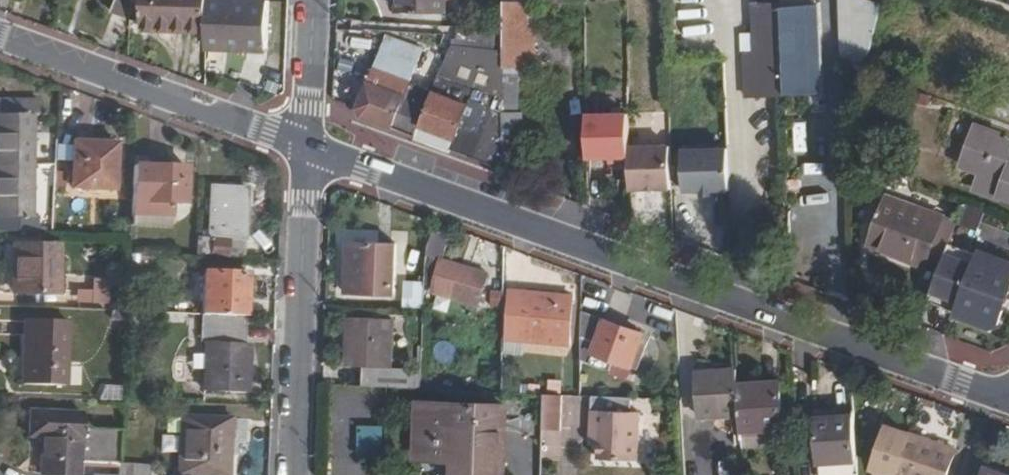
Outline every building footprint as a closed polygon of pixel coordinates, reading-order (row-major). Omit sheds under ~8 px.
[(130,17),(131,0),(117,0),(113,10),(130,17)] [(209,0),(144,0),(144,29),(207,31),(209,0)] [(207,45),(267,48),(268,1),(224,0),(209,0),(207,31),(207,45)] [(402,11),(443,13),(443,0),(403,0),(402,11)] [(492,26),(505,27),(505,1),(505,0),(492,0),(492,26)] [(842,42),(842,62),(860,68),(857,0),(841,0),(842,42)] [(505,1),(505,27),(505,71),(521,71),(537,71),(537,30),(528,30),(529,1),(505,1)] [(537,1),(529,1),(528,30),(537,30),(537,1)] [(786,64),(784,19),(759,19),(760,59),(761,94),(787,93),(786,64)] [(998,45),(1008,48),(1008,34),(1002,31),(998,45)] [(500,167),(500,137),(457,120),(463,103),(433,91),(427,105),(404,96),(421,50),(387,37),(360,109),(365,116),(500,167)] [(751,94),(761,94),(760,59),(750,59),(751,94)] [(786,64),(787,93),(813,93),(812,63),(786,64)] [(505,115),(520,115),(521,71),(505,71),(505,115)] [(38,232),(39,217),(33,217),(34,113),(38,113),(38,101),(0,100),(0,231),(38,232)] [(505,115),(505,161),(525,162),(525,115),(520,115),(505,115)] [(591,116),(591,159),(632,160),(632,147),(633,117),(591,116)] [(1008,197),(1008,142),(1003,139),(1003,136),(979,129),(968,167),(987,174),(982,191),(1002,199),(1003,195),(1008,197)] [(76,141),(75,187),(115,188),(116,142),(76,141)] [(633,190),(674,189),(673,147),(632,147),(632,160),(633,190)] [(714,190),(732,189),(730,147),(684,148),(686,190),(704,190),(714,190)] [(188,167),(135,166),(133,224),(176,225),(177,204),(186,204),(188,167)] [(203,239),(202,255),(247,256),(247,241),(242,240),(243,206),(251,206),(251,190),(214,188),(211,239),(203,239)] [(928,268),(942,273),(953,246),(960,225),(891,200),(871,252),(926,273),(928,268)] [(54,233),(54,218),(39,217),(38,232),(54,233)] [(435,230),(430,239),(429,264),(441,268),(435,289),(478,304),(489,274),(475,267),(473,271),(465,267),(465,265),(445,257),(451,237),(435,230)] [(395,297),(397,245),(351,243),(348,295),(395,297)] [(18,245),(17,294),(61,295),(63,245),(18,245)] [(953,246),(942,273),(931,303),(959,313),(958,317),(992,330),(1001,326),(1008,304),(1008,263),(982,253),(981,257),(953,246)] [(207,273),(205,315),(210,315),(247,317),(249,275),(207,273)] [(93,289),(78,288),(77,302),(109,304),(111,278),(93,277),(93,289)] [(406,280),(405,306),(423,307),(425,281),(406,280)] [(576,295),(513,291),(510,318),(527,319),(527,340),(573,342),(576,295)] [(644,333),(585,312),(583,347),(633,365),(644,333)] [(247,317),(210,315),(206,391),(249,393),(251,343),(246,342),(247,317)] [(31,318),(26,383),(69,386),(73,320),(31,318)] [(353,385),(408,387),(408,381),(402,380),(406,321),(347,319),(344,369),(353,370),(353,385)] [(522,323),(509,323),(509,347),(522,348),(522,323)] [(739,385),(738,369),(698,371),(701,417),(741,417),(739,385)] [(739,385),(741,417),(743,433),(785,431),(782,383),(739,385)] [(545,394),(543,460),(576,461),(577,438),(589,438),(590,423),(591,423),(592,395),(545,394)] [(600,439),(599,456),(639,458),(641,413),(632,412),(632,398),(594,396),(593,410),(592,439),(600,439)] [(507,406),(423,405),(420,460),(456,461),(456,474),(503,474),(507,406)] [(43,435),(41,472),(78,473),(82,412),(30,409),(29,434),(43,435)] [(858,459),(854,410),(820,412),(823,460),(858,459)] [(185,417),(182,474),(195,474),(231,474),(234,419),(185,417)] [(386,454),(385,425),(359,425),(360,455),(386,454)] [(901,474),(946,474),(955,449),(891,426),(876,470),(875,474),(895,474),(896,473),(901,474)] [(823,460),(823,474),(859,474),(858,459),(823,460)] [(119,465),(118,474),(150,474),(150,466),(119,465)] [(987,467),(984,474),(1008,474),(987,467)]
